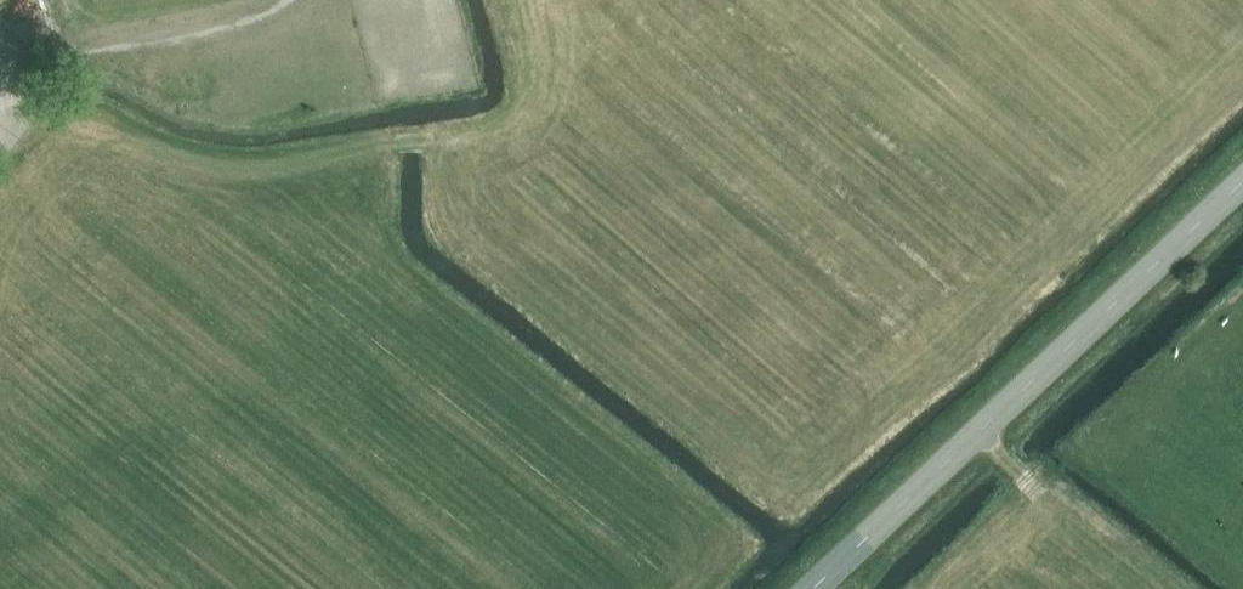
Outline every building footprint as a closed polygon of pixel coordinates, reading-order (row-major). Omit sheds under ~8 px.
[(12,44),(26,41),(20,14),(6,17),(12,44)]
